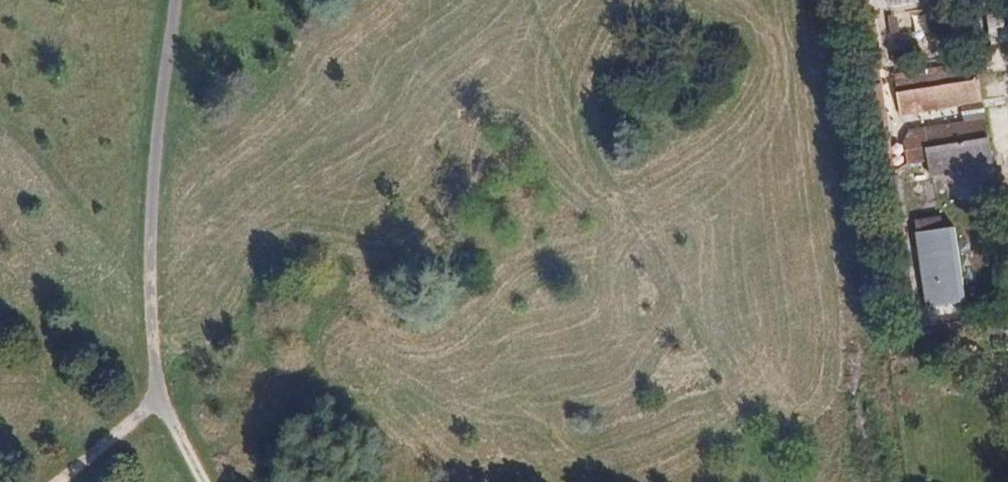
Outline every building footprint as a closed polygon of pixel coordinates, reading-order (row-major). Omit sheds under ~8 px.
[(977,61),(896,74),(902,116),(984,103),(977,61)] [(993,166),(986,118),(910,130),(906,141),(909,163),(929,160),(932,176),(993,166)] [(922,254),(947,250),(942,219),(916,223),(922,254)]
